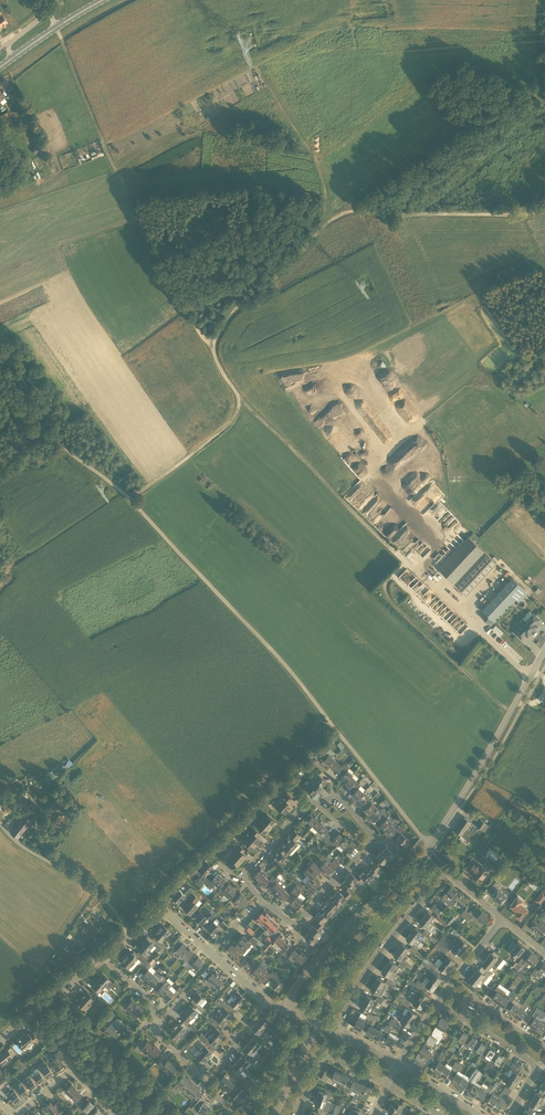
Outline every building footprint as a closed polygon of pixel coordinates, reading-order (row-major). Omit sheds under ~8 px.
[(8,22),(0,11),(0,28),(8,22)] [(8,112),(2,115),(1,115),(0,115),(0,121),(1,123),(5,121),(8,128),(15,125),(8,112)] [(35,153),(44,148),(41,143),(32,148),(35,153)] [(462,497),(466,501),(471,497),(467,493),(462,497)] [(466,595),(470,591),(497,563),(468,536),(438,568),(466,595)] [(525,589),(521,585),(513,578),(483,610),(485,612),(481,616),(491,625),(494,621),(495,621),(525,589)] [(528,637),(539,626),(536,624),(540,619),(534,613),(529,618),(530,618),(520,629),(519,628),(515,633),(522,639),(526,635),(528,637)] [(331,756),(328,754),(326,757),(323,754),(318,760),(324,765),(327,763),(328,764),(333,759),(335,757),(333,754),(331,756)] [(341,766),(333,759),(328,764),(334,769),(336,767),(338,770),(339,769),(341,771),(346,766),(344,763),(341,766)] [(351,776),(352,774),(347,770),(349,768),(346,766),(341,771),(344,773),(341,777),(346,781),(351,775),(351,776)] [(57,771),(54,773),(50,777),(53,781),(57,777),(60,774),(57,771)] [(326,781),(319,775),(314,780),(316,781),(322,786),(326,781)] [(358,783),(356,781),(356,780),(351,776),(351,775),(346,781),(345,782),(350,787),(351,786),(353,789),(358,783)] [(316,781),(311,786),(313,787),(318,792),(323,787),(322,786),(316,781)] [(357,799),(363,792),(358,788),(361,785),(358,783),(353,789),(355,791),(352,795),(357,799)] [(313,787),(311,786),(310,784),(305,789),(303,792),(309,797),(311,795),(315,798),(320,793),(318,792),(313,787)] [(19,805),(27,799),(21,792),(14,797),(19,805)] [(365,805),(370,800),(368,797),(363,792),(357,799),(362,804),(363,803),(365,805)] [(288,810),(287,809),(291,805),(288,803),(292,799),(285,793),(277,802),(279,804),(276,808),(279,811),(281,809),(285,814),(288,810)] [(370,814),(377,807),(372,803),(373,802),(370,800),(365,805),(367,807),(365,810),(370,814)] [(380,810),(377,807),(370,814),(375,819),(377,818),(379,820),(384,815),(387,811),(384,809),(381,809),(380,810)] [(317,820),(316,818),(318,816),(312,810),(307,816),(309,818),(307,821),(312,826),(317,820)] [(11,832),(17,838),(31,820),(29,819),(24,815),(11,832)] [(272,827),(276,823),(267,815),(257,826),(264,833),(271,826),(272,827)] [(385,830),(391,823),(392,822),(384,815),(379,820),(382,822),(379,825),(385,830)] [(318,830),(323,825),(321,823),(323,820),(320,817),(317,820),(312,826),(318,830)] [(464,817),(455,831),(466,838),(466,837),(470,831),(474,834),(479,827),(485,832),(489,826),(481,820),(477,826),(471,822),(464,817)] [(396,828),(391,823),(385,830),(383,831),(389,836),(394,831),(396,833),(401,828),(398,825),(396,828)] [(326,842),(331,837),(329,835),(329,834),(327,831),(328,829),(323,825),(318,830),(326,838),(323,840),(326,842)] [(252,850),(260,840),(256,836),(259,833),(254,828),(248,834),(249,836),(243,843),(247,846),(252,850)] [(406,832),(403,830),(401,828),(396,833),(399,835),(396,839),(404,846),(409,840),(403,835),(406,832)] [(295,840),(297,838),(292,833),(286,839),(289,841),(287,843),(293,848),(298,843),(298,842),(295,840)] [(344,838),(343,838),(338,833),(334,839),(331,837),(326,842),(329,845),(332,841),(337,845),(338,844),(344,838)] [(343,848),(345,847),(344,847),(350,841),(349,841),(345,836),(343,838),(344,838),(338,844),(343,848)] [(349,851),(356,844),(351,840),(349,841),(350,841),(344,847),(345,847),(349,851),(347,853),(348,854),(350,852),(349,851)] [(286,845),(283,842),(278,849),(283,853),(285,851),(288,853),(293,848),(287,843),(286,845)] [(237,866),(244,858),(243,858),(245,855),(242,852),(244,849),(240,845),(239,844),(233,851),(235,852),(229,859),(237,866)] [(395,855),(394,854),(386,847),(381,852),(388,858),(389,859),(391,857),(395,860),(397,858),(400,860),(401,859),(403,857),(398,853),(395,855)] [(271,857),(276,861),(282,867),(285,864),(282,860),(286,856),(283,853),(278,849),(274,852),(277,855),(276,856),(273,854),(271,857)] [(388,858),(381,852),(380,852),(375,857),(378,860),(376,862),(381,867),(388,858)] [(335,857),(334,858),(330,862),(328,865),(324,861),(319,867),(327,874),(330,871),(331,872),(340,862),(335,857)] [(374,874),(381,867),(376,862),(372,859),(368,864),(372,867),(369,870),(374,874)] [(204,883),(211,876),(208,873),(210,870),(209,869),(211,866),(205,861),(198,870),(203,874),(200,879),(199,878),(195,883),(200,887),(204,883)] [(327,874),(319,867),(313,861),(308,866),(316,873),(318,871),(325,876),(327,874)] [(481,866),(475,862),(470,869),(475,873),(473,876),(480,882),(483,879),(487,875),(486,875),(488,871),(481,865),(481,866)] [(318,884),(320,882),(314,876),(316,873),(308,866),(303,872),(307,875),(310,877),(318,884)] [(259,880),(264,875),(266,872),(261,868),(254,875),(259,880)] [(364,871),(362,870),(358,874),(364,879),(367,882),(371,877),(375,881),(377,878),(374,874),(369,870),(367,868),(364,871)] [(356,877),(350,872),(345,877),(346,878),(354,885),(353,884),(358,879),(360,881),(361,882),(364,879),(358,874),(356,877)] [(224,878),(218,873),(213,878),(211,876),(204,883),(210,888),(215,883),(218,886),(221,883),(222,884),(227,878),(225,877),(224,878)] [(272,875),(269,879),(264,875),(259,880),(257,883),(262,887),(268,881),(271,883),(275,878),(272,875)] [(310,877),(307,875),(303,880),(309,886),(307,889),(312,893),(317,888),(315,887),(318,884),(310,877)] [(284,889),(287,885),(277,876),(275,878),(271,883),(273,885),(271,887),(279,894),(277,897),(284,889)] [(350,896),(352,893),(349,890),(354,885),(346,878),(341,884),(347,889),(345,891),(350,896)] [(502,904),(508,896),(500,890),(503,887),(496,881),(491,888),(495,891),(492,896),(502,904)] [(236,889),(229,883),(225,887),(223,885),(217,892),(222,896),(226,900),(236,889)] [(297,885),(290,892),(293,895),(300,887),(297,884),(297,885)] [(302,885),(300,887),(293,895),(295,897),(290,903),(295,908),(302,900),(297,896),(300,892),(305,887),(302,885)] [(454,899),(459,893),(451,886),(441,898),(447,903),(448,903),(452,898),(454,899)] [(183,898),(185,900),(192,893),(194,891),(190,887),(184,894),(179,889),(174,895),(175,895),(172,898),(178,903),(183,898)] [(282,902),(289,894),(284,889),(277,897),(282,902)] [(342,894),(338,890),(333,896),(336,898),(341,903),(346,897),(347,899),(350,896),(345,891),(342,894)] [(192,893),(185,900),(185,901),(187,903),(184,907),(183,908),(190,913),(197,905),(195,903),(199,899),(192,893)] [(452,898),(448,903),(452,907),(456,901),(462,907),(468,900),(459,893),(454,899),(452,898)] [(247,899),(241,894),(238,896),(236,894),(231,899),(240,908),(247,899)] [(521,919),(528,909),(520,903),(523,900),(518,896),(510,906),(518,912),(516,915),(521,919)] [(336,898),(333,901),(329,897),(325,902),(334,910),(341,903),(336,898)] [(334,910),(325,902),(321,907),(325,911),(322,913),(327,918),(334,910)] [(438,914),(439,912),(441,910),(442,910),(444,908),(438,904),(434,904),(430,908),(438,914)] [(464,918),(469,912),(465,909),(461,915),(464,918)] [(214,915),(209,911),(207,914),(205,912),(203,914),(200,912),(195,918),(201,923),(203,921),(206,924),(214,915)] [(324,925),(322,923),(327,918),(322,913),(319,911),(314,916),(319,921),(316,923),(322,928),(324,925)] [(430,922),(435,916),(428,911),(424,917),(430,922)] [(472,915),(469,912),(464,918),(468,921),(471,917),(479,924),(478,925),(481,927),(484,923),(489,918),(482,911),(479,914),(476,911),(472,915)] [(260,925),(262,922),(267,917),(269,914),(266,912),(264,915),(261,912),(254,920),(260,925)] [(267,927),(274,919),(275,918),(273,916),(272,917),(269,914),(267,917),(262,922),(267,927)] [(445,926),(447,923),(446,922),(439,916),(440,916),(438,914),(435,917),(445,926)] [(542,925),(543,924),(538,919),(539,918),(536,916),(531,921),(534,924),(531,927),(534,930),(535,929),(542,935),(544,933),(544,934),(544,933),(544,927),(542,925)] [(425,931),(430,935),(431,932),(432,932),(430,930),(434,925),(430,922),(424,917),(419,922),(426,928),(426,927),(427,928),(425,931)] [(274,919),(267,927),(263,932),(265,934),(267,932),(270,934),(279,924),(274,919)] [(227,924),(223,920),(221,922),(219,921),(216,924),(213,922),(207,929),(213,934),(218,928),(221,930),(227,924)] [(323,929),(322,928),(316,923),(314,926),(313,925),(308,930),(309,931),(316,937),(321,932),(322,933),(325,930),(323,929)] [(170,931),(164,926),(162,928),(160,926),(157,929),(165,937),(170,931)] [(417,938),(422,932),(415,927),(411,933),(417,938)] [(162,947),(164,945),(161,942),(165,937),(157,929),(154,933),(156,934),(155,936),(155,937),(153,940),(162,947)] [(461,939),(459,937),(461,934),(454,929),(451,932),(457,937),(456,938),(457,938),(454,942),(457,944),(464,950),(468,944),(461,938),(461,939)] [(312,944),(317,938),(316,937),(309,931),(304,937),(312,944)] [(430,935),(425,931),(423,933),(433,941),(434,940),(435,939),(431,936),(430,935)] [(275,940),(272,937),(267,942),(262,948),(265,950),(270,945),(272,943),(277,948),(279,945),(286,938),(280,933),(275,940)] [(414,944),(412,947),(417,951),(419,948),(416,946),(421,941),(417,938),(411,933),(406,938),(413,944),(413,943),(414,944)] [(238,941),(246,948),(251,943),(253,945),(254,945),(256,943),(251,938),(249,940),(243,935),(238,941)] [(150,941),(146,937),(142,941),(144,943),(143,944),(149,950),(154,944),(159,950),(162,947),(153,940),(152,938),(150,941)] [(283,957),(288,951),(285,949),(291,942),(286,938),(279,945),(277,948),(282,952),(280,954),(283,957)] [(183,942),(180,940),(176,946),(172,950),(168,954),(171,956),(173,954),(178,958),(181,955),(181,956),(186,949),(184,948),(186,946),(183,942)] [(437,943),(448,951),(450,948),(439,940),(438,942),(437,943)] [(246,948),(238,941),(236,944),(235,942),(233,945),(231,944),(239,951),(241,953),(246,948)] [(519,955),(525,947),(519,942),(511,952),(516,957),(518,955),(519,955)] [(408,956),(405,954),(409,948),(402,943),(398,949),(408,956)] [(446,954),(448,951),(437,943),(434,946),(436,948),(440,951),(441,950),(445,953),(440,959),(443,961),(450,967),(455,961),(447,955),(448,955),(446,954)] [(148,958),(144,955),(149,950),(143,944),(141,946),(139,944),(136,948),(139,950),(137,953),(141,956),(145,960),(148,958)] [(234,956),(239,951),(231,944),(227,949),(234,956)] [(459,955),(464,950),(457,944),(452,950),(459,955)] [(426,957),(417,951),(412,947),(410,949),(424,960),(426,957)] [(193,952),(190,949),(188,951),(186,949),(181,956),(186,960),(183,964),(185,966),(185,967),(195,956),(194,956),(190,961),(187,958),(193,952)] [(299,954),(294,949),(290,954),(288,951),(283,957),(286,959),(287,958),(292,962),(295,960),(294,959),(299,954)] [(401,960),(400,963),(405,967),(406,965),(408,963),(405,960),(408,956),(398,949),(394,955),(400,960),(401,960)] [(504,959),(494,951),(492,954),(491,953),(486,958),(497,966),(504,959)] [(138,958),(132,953),(131,952),(130,954),(128,952),(125,956),(133,963),(138,958)] [(298,967),(300,964),(307,956),(301,952),(299,954),(294,959),(295,960),(292,962),(298,967)] [(523,956),(518,963),(514,967),(518,970),(523,963),(527,966),(530,962),(533,965),(539,959),(532,953),(526,959),(523,956)] [(128,968),(133,963),(125,956),(122,959),(124,961),(122,963),(128,968)] [(146,966),(148,964),(148,963),(145,960),(141,956),(138,959),(146,966)] [(197,958),(195,956),(185,967),(188,970),(192,966),(196,969),(195,971),(197,972),(201,968),(199,966),(202,963),(200,961),(202,959),(198,956),(197,958)] [(428,959),(426,957),(424,960),(423,960),(435,969),(437,966),(428,959)] [(255,958),(251,962),(250,963),(255,968),(253,970),(258,975),(264,968),(265,967),(255,958)] [(497,966),(486,958),(482,964),(483,965),(481,967),(490,973),(491,971),(489,969),(491,966),(495,969),(497,966)] [(398,966),(397,965),(390,960),(386,966),(395,973),(399,967),(403,969),(405,967),(400,963),(398,966)] [(433,971),(435,969),(423,960),(421,963),(433,971)] [(446,973),(450,967),(443,961),(439,967),(446,973)] [(544,963),(541,967),(538,965),(531,973),(535,977),(538,974),(539,975),(542,972),(544,974),(544,964),(544,963)] [(153,974),(156,971),(148,964),(146,966),(143,970),(141,972),(143,974),(140,978),(144,981),(146,979),(148,980),(153,974)] [(388,980),(393,984),(395,981),(392,978),(395,973),(386,966),(382,972),(389,977),(388,980)] [(490,973),(481,967),(479,970),(478,969),(473,974),(480,979),(484,982),(490,974),(489,974),(490,973)] [(269,973),(264,968),(258,975),(257,976),(263,981),(267,976),(270,978),(275,973),(272,971),(269,973)] [(220,976),(216,972),(214,974),(213,973),(210,975),(208,973),(202,980),(209,987),(212,983),(212,984),(220,976)] [(278,991),(283,985),(275,978),(277,976),(275,973),(270,978),(273,981),(270,984),(278,991)] [(430,979),(437,984),(442,978),(434,973),(430,979)] [(162,975),(158,979),(153,974),(148,980),(149,982),(148,984),(151,987),(157,980),(160,982),(156,986),(157,986),(164,978),(164,977),(162,975)] [(476,990),(478,987),(476,985),(480,979),(473,974),(469,980),(471,982),(469,984),(476,990)] [(101,977),(93,986),(99,992),(106,983),(115,991),(120,986),(115,981),(113,983),(104,975),(102,977),(101,977)] [(223,987),(222,986),(221,985),(222,983),(223,982),(221,980),(223,978),(220,976),(212,984),(218,988),(215,991),(217,994),(224,986),(224,985),(223,987)] [(386,982),(385,982),(378,977),(374,983),(385,990),(389,984),(396,989),(398,987),(397,986),(393,984),(388,980),(386,982)] [(163,994),(169,988),(163,983),(166,980),(164,978),(157,986),(159,988),(156,991),(160,994),(161,992),(163,994)] [(437,984),(430,979),(428,982),(426,985),(433,990),(437,984)] [(385,990),(374,983),(370,990),(378,994),(379,994),(377,997),(383,1000),(386,1002),(387,999),(381,996),(385,990)] [(420,990),(421,987),(416,983),(414,986),(417,987),(415,991),(416,991),(414,994),(417,997),(425,1002),(429,996),(424,993),(421,991),(420,990)] [(172,1000),(179,991),(182,989),(179,986),(174,993),(169,988),(163,994),(165,996),(163,998),(167,1001),(170,997),(172,1000)] [(506,992),(498,986),(495,990),(490,996),(492,998),(498,1002),(506,992)] [(542,990),(537,986),(534,991),(539,994),(542,990)] [(491,987),(486,993),(490,996),(495,990),(491,987)] [(95,1000),(90,996),(92,995),(86,990),(78,999),(77,998),(72,1003),(76,1006),(78,1004),(85,1010),(95,1000)] [(242,1005),(245,1002),(243,1000),(245,998),(237,990),(232,996),(234,998),(242,1005)] [(203,1011),(205,1009),(199,1004),(204,999),(196,991),(193,995),(195,997),(193,999),(194,999),(192,1001),(195,1004),(203,1011)] [(514,998),(517,994),(512,991),(509,995),(505,993),(506,992),(498,1002),(504,1007),(505,1005),(508,1007),(514,998)] [(399,994),(397,997),(410,1005),(411,1002),(404,997),(400,995),(399,994)] [(375,1000),(374,999),(375,999),(367,995),(364,1001),(371,1006),(373,1002),(377,1004),(378,1002),(381,1003),(383,1000),(377,997),(375,1000)] [(223,1010),(220,1013),(226,1019),(228,1017),(230,1019),(233,1015),(228,1011),(230,1008),(224,1002),(218,997),(216,1000),(223,1007),(223,1008),(222,1009),(223,1010)] [(410,1005),(397,997),(396,1000),(406,1007),(408,1008),(410,1005)] [(421,1008),(425,1002),(417,997),(413,1003),(421,1008)] [(242,1005),(234,998),(229,1003),(226,1000),(224,1002),(230,1008),(233,1006),(236,1008),(237,1007),(239,1008),(242,1005)] [(515,1015),(523,1004),(514,998),(508,1007),(510,1009),(509,1010),(515,1015)] [(135,1018),(142,1009),(132,1000),(125,1007),(131,1013),(130,1014),(135,1018)] [(367,1012),(371,1006),(364,1001),(360,1008),(367,1012)] [(527,1004),(528,1003),(525,1001),(523,1004),(515,1015),(521,1019),(522,1017),(524,1019),(528,1014),(526,1012),(530,1006),(527,1004)] [(192,1007),(189,1004),(186,1007),(188,1009),(186,1011),(193,1016),(197,1011),(200,1014),(203,1011),(195,1004),(192,1007)] [(409,1009),(405,1015),(413,1020),(417,1014),(409,1009)] [(183,1022),(186,1024),(188,1022),(193,1016),(186,1011),(185,1013),(183,1011),(180,1014),(185,1019),(183,1022)] [(536,1029),(541,1022),(540,1021),(543,1016),(535,1011),(527,1023),(536,1029)] [(226,1019),(220,1013),(215,1018),(212,1016),(210,1018),(212,1020),(217,1024),(218,1025),(221,1023),(224,1026),(227,1022),(225,1020),(226,1019)] [(371,1017),(367,1015),(365,1019),(365,1018),(360,1016),(354,1026),(361,1030),(365,1022),(364,1022),(365,1021),(368,1023),(371,1017)] [(409,1026),(413,1020),(405,1015),(401,1021),(409,1026)] [(273,1023),(265,1016),(263,1018),(261,1016),(256,1022),(263,1028),(266,1031),(269,1028),(266,1025),(268,1023),(271,1025),(273,1023)] [(127,1026),(118,1017),(115,1021),(114,1020),(103,1032),(110,1038),(113,1035),(116,1039),(120,1034),(119,1034),(120,1033),(120,1032),(122,1030),(123,1031),(127,1026)] [(373,1036),(376,1029),(373,1027),(376,1020),(373,1018),(371,1017),(368,1023),(371,1024),(370,1025),(366,1033),(373,1036)] [(445,1031),(449,1026),(447,1025),(449,1021),(442,1017),(439,1022),(441,1023),(438,1027),(443,1030),(445,1031)] [(186,1024),(183,1022),(181,1024),(180,1023),(178,1025),(176,1023),(173,1026),(181,1034),(186,1029),(189,1031),(191,1029),(186,1024)] [(251,1027),(258,1033),(263,1028),(256,1022),(251,1027)] [(541,1022),(536,1029),(542,1033),(543,1031),(544,1033),(544,1024),(541,1022)] [(383,1031),(386,1032),(390,1024),(389,1023),(388,1026),(386,1025),(385,1028),(382,1026),(380,1030),(376,1029),(373,1036),(379,1039),(383,1032),(383,1031)] [(395,1027),(390,1024),(386,1032),(389,1034),(389,1035),(388,1035),(384,1042),(391,1046),(395,1038),(396,1035),(390,1032),(392,1028),(394,1029),(395,1027)] [(439,1040),(443,1035),(441,1033),(443,1030),(438,1027),(436,1025),(433,1030),(435,1032),(432,1036),(437,1039),(439,1040)] [(177,1039),(181,1034),(173,1026),(170,1030),(172,1032),(170,1034),(177,1039)] [(225,1036),(216,1028),(214,1031),(211,1028),(208,1030),(212,1033),(218,1039),(219,1037),(222,1039),(225,1036)] [(204,1035),(201,1032),(198,1035),(202,1038),(210,1046),(212,1043),(215,1046),(218,1043),(216,1041),(218,1039),(212,1033),(208,1030),(204,1035)] [(462,1034),(459,1031),(459,1030),(454,1038),(460,1042),(463,1044),(467,1037),(469,1035),(464,1031),(462,1034)] [(38,1039),(33,1032),(30,1035),(28,1033),(24,1036),(23,1035),(16,1040),(19,1044),(18,1045),(22,1050),(30,1044),(30,1045),(38,1039)] [(264,1038),(262,1036),(259,1034),(255,1039),(253,1037),(248,1042),(255,1049),(260,1043),(263,1046),(267,1041),(264,1038)] [(437,1043),(435,1042),(437,1039),(432,1036),(430,1034),(427,1039),(429,1041),(427,1044),(425,1043),(434,1049),(437,1043)] [(463,1044),(469,1048),(470,1046),(473,1048),(476,1042),(478,1040),(472,1037),(471,1039),(467,1037),(463,1044)] [(209,1059),(212,1055),(210,1053),(211,1051),(208,1048),(210,1046),(202,1038),(199,1041),(202,1043),(205,1046),(200,1051),(209,1059)] [(145,1043),(141,1040),(134,1048),(138,1051),(141,1048),(150,1057),(152,1054),(155,1057),(160,1050),(157,1047),(156,1048),(153,1046),(147,1041),(145,1043)] [(250,1054),(255,1049),(248,1042),(243,1048),(250,1054)] [(479,1051),(482,1053),(486,1046),(481,1043),(480,1045),(476,1042),(473,1048),(472,1049),(478,1053),(479,1051)] [(434,1049),(425,1043),(423,1045),(422,1044),(420,1047),(421,1048),(422,1048),(420,1051),(419,1051),(419,1052),(428,1058),(431,1060),(433,1057),(430,1055),(434,1049)] [(491,1059),(494,1054),(495,1052),(490,1048),(490,1049),(486,1047),(487,1046),(486,1046),(482,1053),(480,1055),(487,1059),(488,1057),(491,1059)] [(3,1064),(13,1056),(7,1048),(3,1051),(4,1052),(0,1055),(0,1060),(3,1064)] [(64,1064),(61,1060),(64,1057),(59,1050),(47,1059),(50,1062),(51,1061),(54,1065),(53,1066),(56,1070),(59,1068),(60,1069),(62,1067),(61,1066),(64,1064)] [(206,1062),(209,1059),(200,1051),(196,1056),(202,1062),(204,1060),(206,1062)] [(422,1067),(426,1061),(428,1058),(419,1052),(416,1057),(417,1058),(418,1058),(415,1062),(414,1061),(422,1067)] [(491,1059),(489,1061),(494,1064),(495,1062),(500,1064),(502,1060),(505,1062),(507,1059),(508,1057),(505,1056),(504,1057),(499,1054),(498,1056),(494,1054),(491,1059)] [(256,1059),(251,1055),(249,1057),(246,1055),(244,1057),(242,1055),(237,1061),(244,1067),(249,1061),(252,1064),(256,1059)] [(18,1070),(25,1064),(19,1057),(15,1061),(18,1064),(15,1066),(18,1070)] [(166,1062),(162,1058),(157,1064),(164,1070),(165,1069),(171,1074),(178,1066),(175,1063),(174,1064),(172,1062),(168,1059),(166,1062)] [(518,1070),(520,1067),(507,1059),(505,1062),(512,1066),(511,1069),(511,1068),(507,1074),(517,1081),(521,1075),(518,1073),(519,1071),(518,1070)] [(244,1067),(237,1061),(232,1066),(235,1068),(233,1070),(236,1074),(240,1077),(243,1075),(245,1077),(247,1074),(248,1074),(250,1072),(244,1067)] [(440,1074),(445,1066),(439,1062),(434,1070),(440,1074)] [(459,1064),(457,1062),(456,1062),(453,1067),(447,1063),(445,1066),(440,1074),(446,1077),(449,1073),(452,1074),(459,1064)] [(458,1085),(462,1077),(457,1073),(462,1066),(459,1064),(452,1074),(455,1076),(452,1081),(458,1085)] [(53,1073),(47,1065),(44,1067),(42,1065),(38,1068),(43,1074),(44,1073),(48,1077),(53,1073)] [(43,1074),(38,1068),(37,1069),(36,1068),(34,1070),(34,1071),(30,1074),(35,1080),(36,1079),(40,1083),(45,1079),(42,1075),(43,1074)] [(338,1081),(342,1074),(336,1070),(333,1075),(330,1073),(328,1078),(323,1076),(322,1079),(332,1084),(334,1081),(338,1083),(338,1081)] [(35,1080),(30,1074),(29,1075),(29,1076),(26,1078),(22,1081),(27,1087),(28,1086),(32,1090),(37,1086),(34,1081),(35,1080)] [(345,1091),(348,1084),(345,1083),(348,1077),(342,1074),(338,1081),(342,1083),(339,1088),(345,1091)] [(514,1087),(517,1081),(507,1074),(503,1081),(514,1087)] [(227,1093),(230,1089),(234,1084),(224,1075),(218,1082),(224,1088),(223,1090),(227,1093)] [(475,1096),(480,1088),(477,1086),(479,1083),(476,1082),(479,1077),(476,1075),(472,1081),(475,1082),(469,1092),(475,1096)] [(184,1076),(173,1088),(177,1091),(180,1088),(191,1098),(200,1089),(189,1078),(188,1079),(184,1076)] [(462,1077),(458,1085),(464,1088),(469,1081),(462,1077)] [(356,1091),(360,1083),(354,1080),(351,1086),(348,1084),(345,1091),(351,1094),(353,1089),(356,1091)] [(23,1096),(29,1092),(26,1088),(27,1087),(22,1081),(21,1082),(22,1084),(20,1086),(18,1084),(14,1087),(19,1093),(20,1092),(23,1096)] [(366,1101),(369,1095),(364,1092),(367,1087),(360,1083),(356,1091),(357,1091),(354,1096),(366,1101)] [(495,1084),(495,1083),(494,1083),(493,1083),(492,1083),(491,1084),(488,1089),(482,1085),(480,1088),(475,1096),(481,1100),(484,1096),(486,1097),(491,1090),(495,1084)] [(76,1091),(74,1089),(76,1088),(72,1084),(65,1091),(71,1097),(72,1096),(77,1101),(82,1096),(77,1091),(76,1091)] [(19,1093),(14,1087),(13,1088),(12,1087),(9,1090),(10,1090),(6,1093),(8,1096),(9,1095),(15,1103),(21,1098),(17,1094),(19,1093)] [(250,1096),(246,1092),(242,1088),(233,1098),(237,1102),(239,1100),(245,1106),(248,1102),(252,1106),(257,1100),(251,1094),(250,1096)] [(331,1098),(334,1092),(327,1089),(326,1092),(319,1090),(317,1097),(325,1100),(328,1101),(329,1097),(331,1098)] [(493,1107),(498,1099),(497,1099),(499,1096),(493,1093),(494,1092),(491,1090),(486,1097),(489,1099),(486,1103),(493,1107)] [(540,1090),(538,1093),(537,1092),(533,1098),(544,1105),(544,1103),(544,1093),(540,1090)] [(209,1114),(208,1113),(212,1108),(206,1103),(201,1098),(202,1098),(201,1097),(192,1109),(199,1114),(208,1114),(209,1114)] [(326,1111),(329,1105),(324,1104),(325,1100),(317,1097),(314,1104),(321,1106),(320,1109),(326,1111)] [(538,1106),(542,1108),(544,1105),(533,1098),(529,1104),(531,1105),(529,1108),(534,1111),(538,1106)] [(504,1103),(498,1099),(493,1107),(499,1111),(501,1107),(504,1109),(506,1104),(507,1103),(505,1101),(504,1103)] [(87,1103),(84,1100),(81,1102),(78,1106),(77,1107),(82,1112),(84,1110),(87,1112),(91,1108),(92,1108),(94,1105),(89,1101),(87,1103)] [(53,1105),(51,1101),(45,1106),(51,1114),(55,1111),(57,1113),(62,1109),(63,1111),(66,1109),(60,1101),(57,1104),(56,1102),(53,1105)] [(363,1113),(359,1111),(360,1108),(348,1102),(347,1105),(346,1105),(355,1109),(353,1114),(362,1114),(363,1113)] [(403,1114),(401,1113),(404,1105),(403,1105),(402,1105),(403,1105),(395,1102),(394,1106),(392,1105),(389,1112),(395,1114),(403,1114)]
